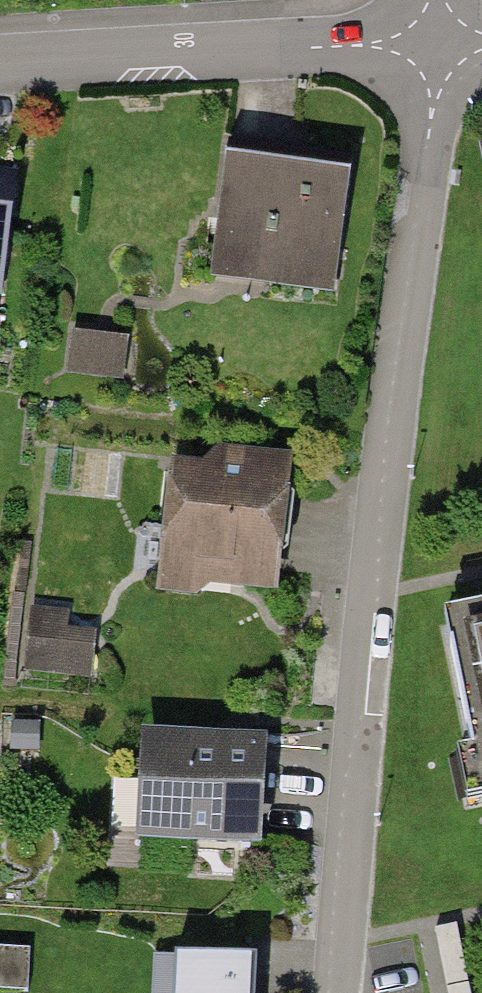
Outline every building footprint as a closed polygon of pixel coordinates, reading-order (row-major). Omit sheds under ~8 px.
[(260,154),(227,150),(211,272),(334,288),(350,166),(260,154)] [(16,170),(0,168),(0,286),(16,170)] [(82,330),(78,360),(129,367),(133,336),(82,330)] [(194,475),(160,471),(146,589),(198,596),(199,583),(262,591),(279,451),(198,441),(194,475)] [(100,670),(105,608),(34,603),(30,665),(100,670)] [(248,744),(126,737),(121,834),(242,841),(248,744)] [(155,951),(153,992),(256,992),(256,981),(257,954),(155,951)] [(471,964),(447,970),(453,992),(479,992),(471,964)]
